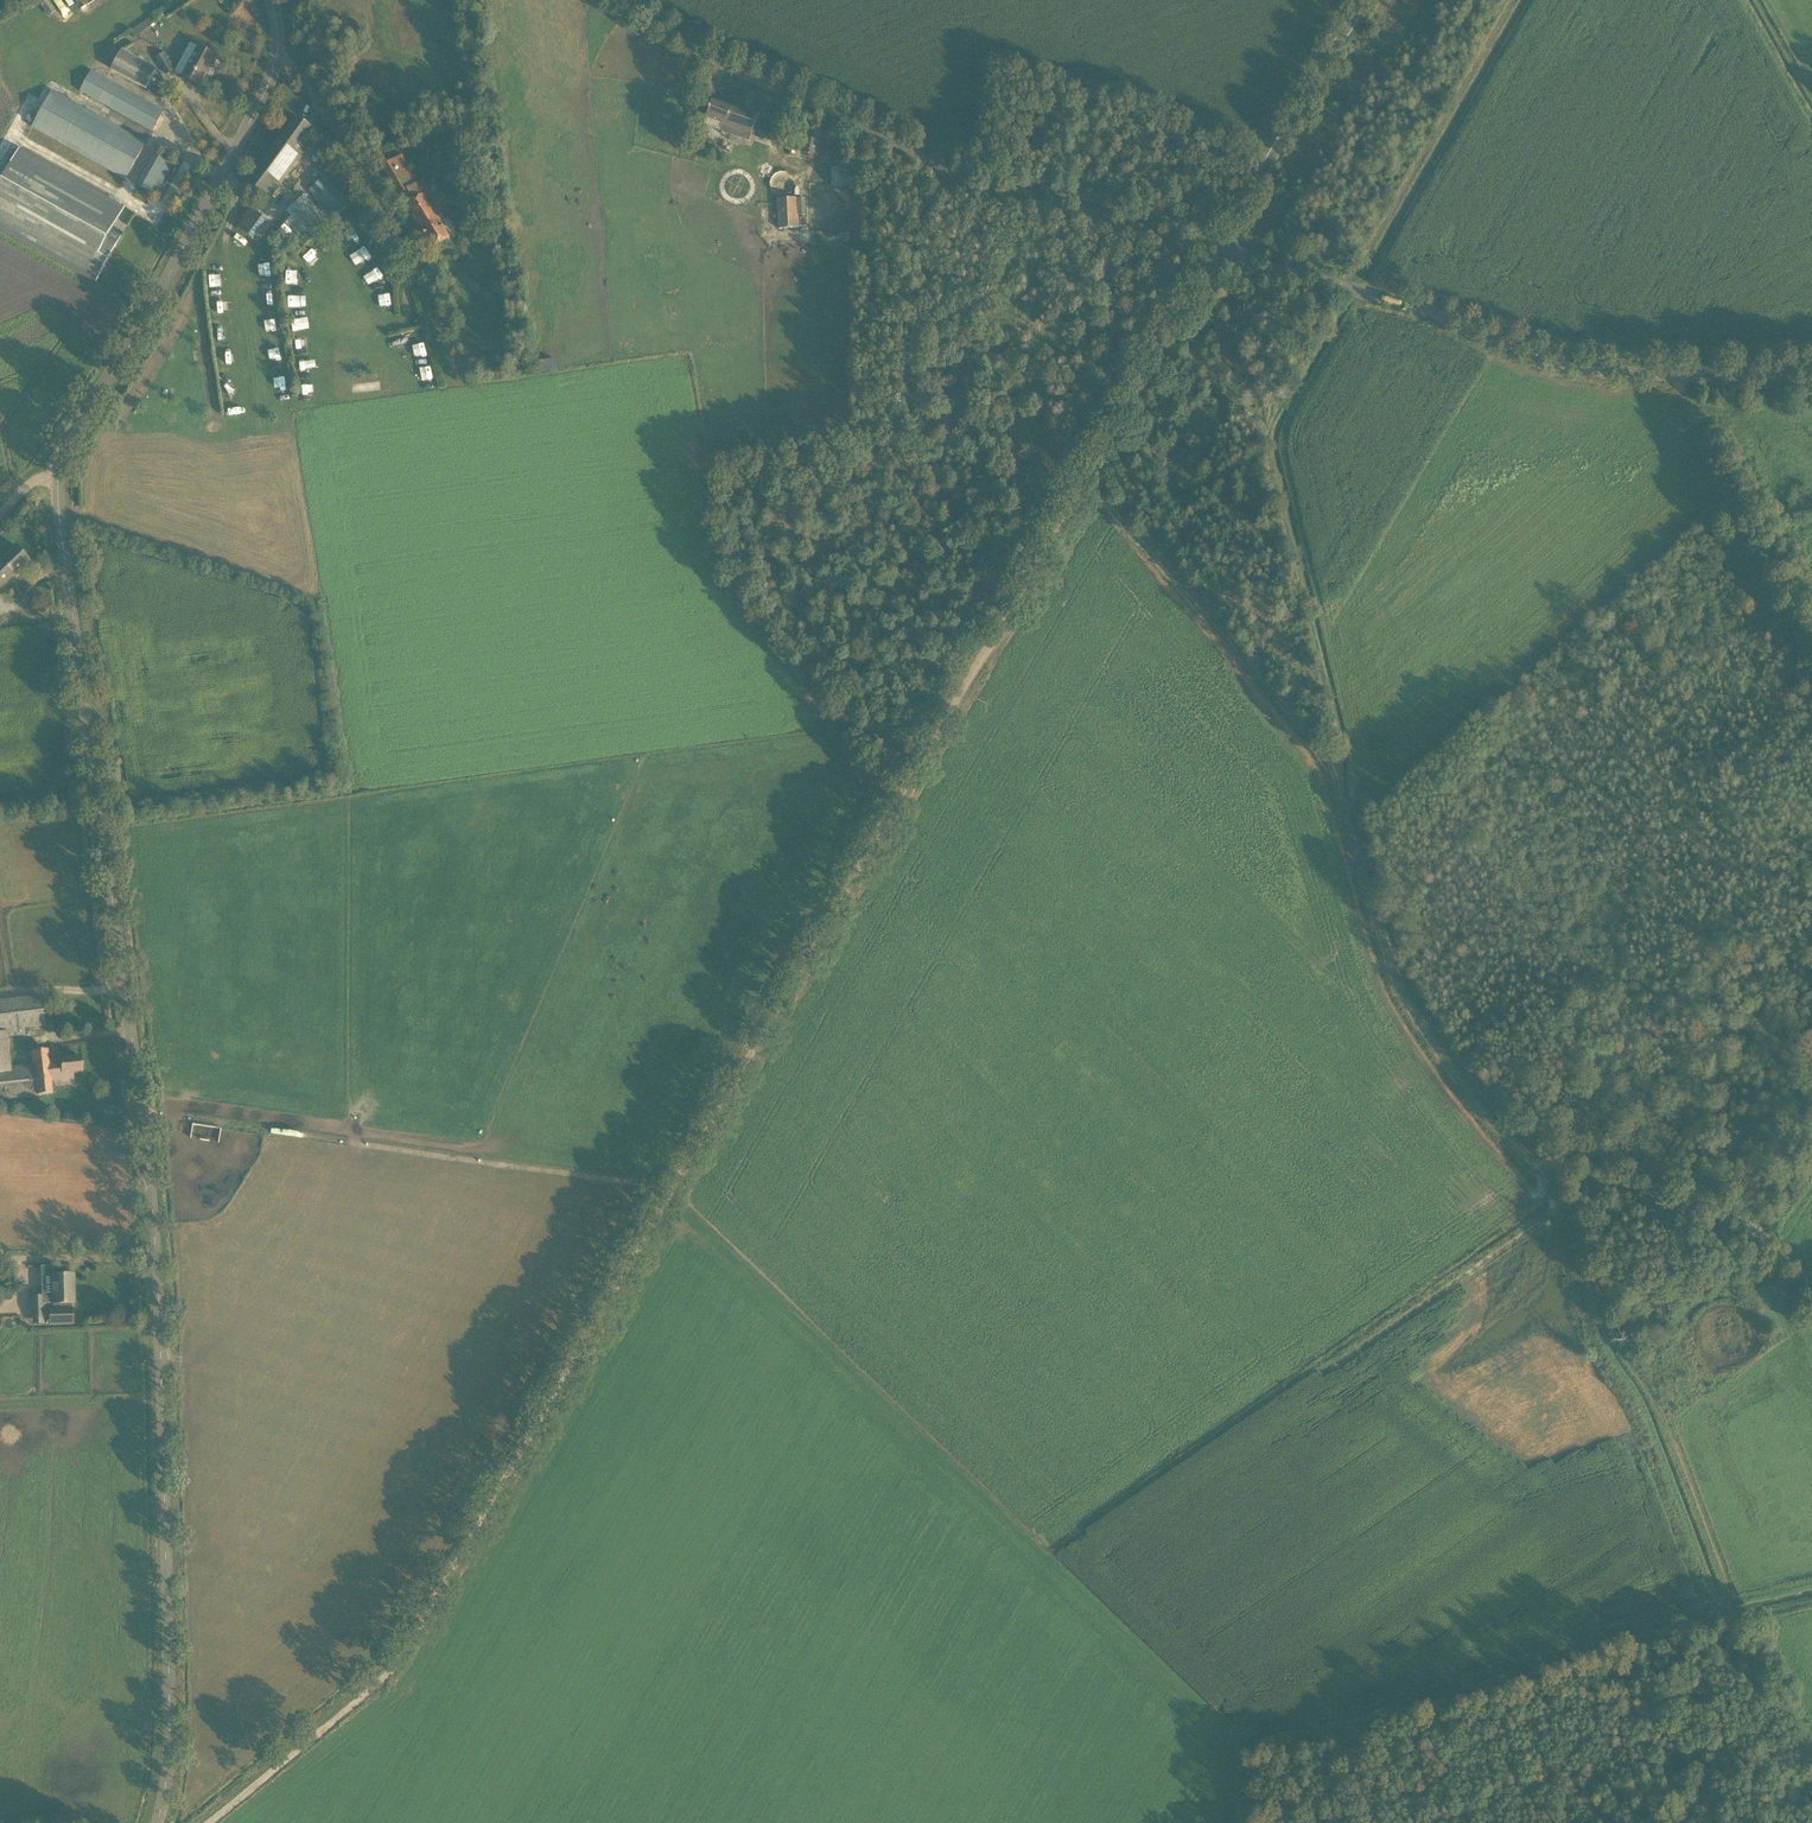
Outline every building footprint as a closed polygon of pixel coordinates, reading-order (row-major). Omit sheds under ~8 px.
[(48,0),(47,0),(40,5),(48,17),(56,12),(48,0)] [(83,10),(97,0),(76,0),(83,10)] [(218,57),(207,51),(199,47),(183,76),(200,85),(209,67),(212,68),(218,57)] [(157,71),(122,51),(111,70),(146,90),(157,71)] [(337,62),(344,68),(354,58),(346,51),(337,62)] [(166,52),(160,56),(169,73),(176,69),(166,52)] [(163,112),(108,81),(91,72),(80,90),(97,100),(153,132),(163,112)] [(32,127),(111,171),(126,179),(145,144),(52,92),(32,127)] [(751,135),(758,115),(713,100),(707,118),(723,124),(720,133),(749,142),(751,135)] [(364,104),(353,116),(360,124),(372,111),(364,104)] [(296,117),(257,171),(247,185),(269,202),(309,146),(304,142),(314,130),(296,117)] [(19,150),(0,185),(0,229),(95,282),(116,244),(106,239),(123,208),(19,150)] [(155,195),(169,171),(172,164),(156,155),(138,186),(155,195)] [(328,156),(318,164),(327,174),(336,166),(328,156)] [(401,156),(393,161),(383,167),(400,195),(418,184),(401,156)] [(848,186),(847,171),(847,168),(838,168),(838,186),(848,186)] [(337,218),(351,204),(324,177),(310,190),(337,218)] [(440,221),(424,194),(406,205),(432,248),(449,238),(439,221),(440,221)] [(330,222),(312,204),(304,195),(287,211),(294,219),(288,225),(297,234),(304,228),(313,238),(330,222)] [(778,199),(779,229),(797,229),(796,198),(778,199)] [(251,206),(238,227),(257,239),(270,218),(251,206)] [(356,252),(361,264),(373,259),(369,247),(356,252)] [(268,274),(273,274),(272,260),(261,260),(261,270),(268,270),(268,274)] [(303,286),(308,275),(290,268),(285,279),(303,286)] [(381,268),(368,273),(372,284),(385,278),(381,268)] [(262,294),(263,308),(276,307),(276,293),(262,294)] [(376,295),(376,307),(394,306),(394,294),(376,295)] [(266,324),(267,338),(280,338),(279,324),(266,324)] [(314,337),(296,339),(298,353),(316,350),(314,337)] [(546,360),(548,371),(559,369),(557,358),(546,360)] [(434,371),(418,374),(420,384),(436,382),(434,371)] [(289,380),(277,382),(280,394),(292,391),(289,380)] [(237,387),(225,388),(226,399),(238,398),(237,387)] [(20,569),(28,561),(15,546),(0,560),(0,588),(20,569)] [(0,1001),(0,1101),(38,1097),(37,1095),(52,1094),(51,1081),(73,1078),(72,1073),(82,1072),(80,1057),(60,1059),(60,1061),(48,1062),(47,1050),(29,1052),(31,1065),(11,1067),(7,1031),(45,1027),(41,996),(0,1001)] [(223,1143),(224,1126),(194,1123),(192,1139),(223,1143)] [(73,1275),(61,1275),(50,1275),(51,1305),(53,1305),(53,1309),(48,1309),(49,1324),(72,1324),(72,1309),(71,1309),(71,1304),(74,1304),(74,1290),(71,1290),(71,1275),(73,1275)] [(33,1317),(46,1317),(45,1296),(32,1297),(33,1317)]
